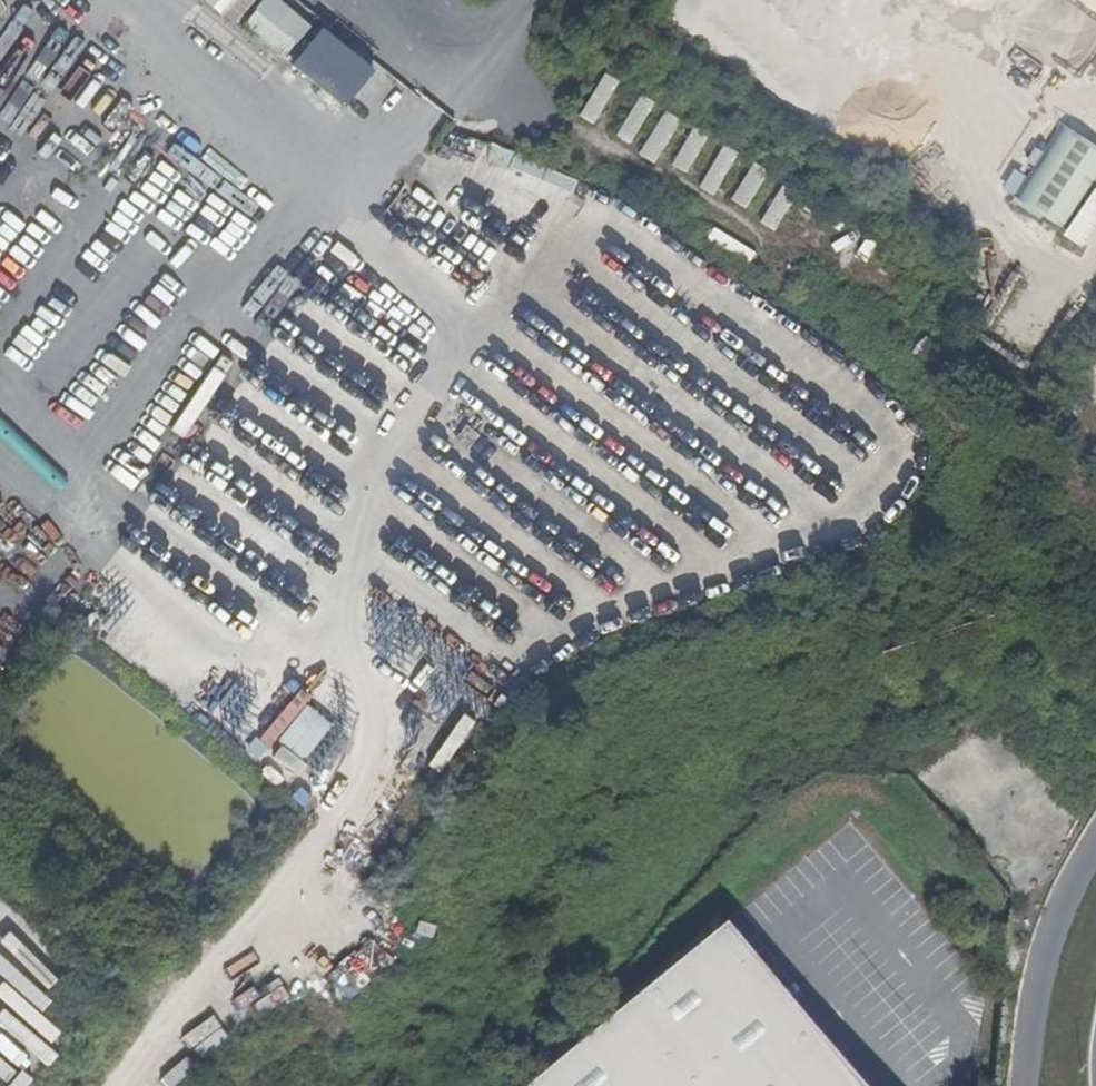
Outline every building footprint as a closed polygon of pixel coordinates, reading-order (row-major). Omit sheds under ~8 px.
[(236,0),(211,0),(228,12),(236,0)] [(292,57),(313,23),(275,0),(264,0),(246,29),(292,57)] [(326,39),(301,73),(336,101),(363,69),(326,39)] [(1019,204),(1068,228),(1095,173),(1095,141),(1060,123),(1019,204)] [(1095,230),(1095,189),(1093,187),(1069,238),(1088,247),(1095,230)] [(718,932),(525,1085),(843,1085),(718,932)]
